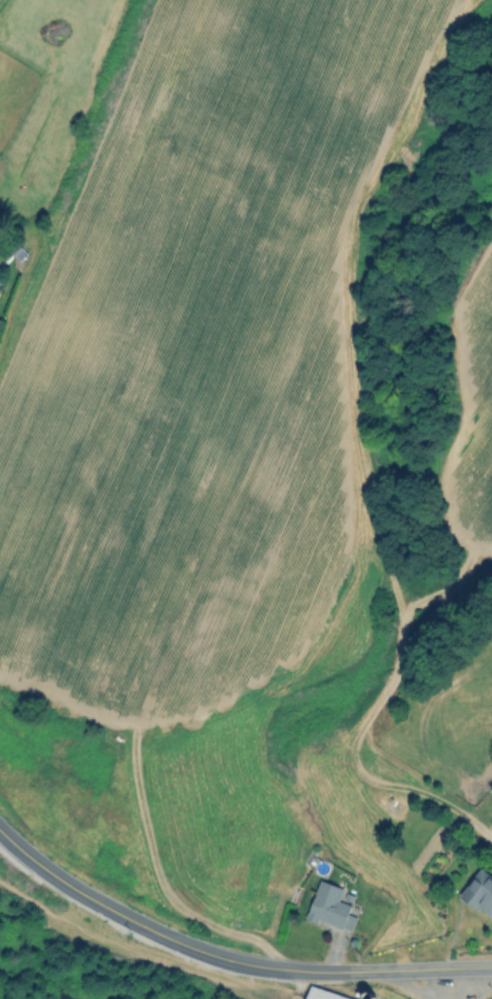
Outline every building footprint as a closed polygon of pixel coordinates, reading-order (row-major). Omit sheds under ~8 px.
[(477,868),(459,896),(491,918),(491,878),(477,868)] [(305,918),(318,923),(319,920),(351,931),(356,916),(348,913),(355,893),(318,880),(305,918)] [(309,985),(305,998),(355,998),(309,985)]
